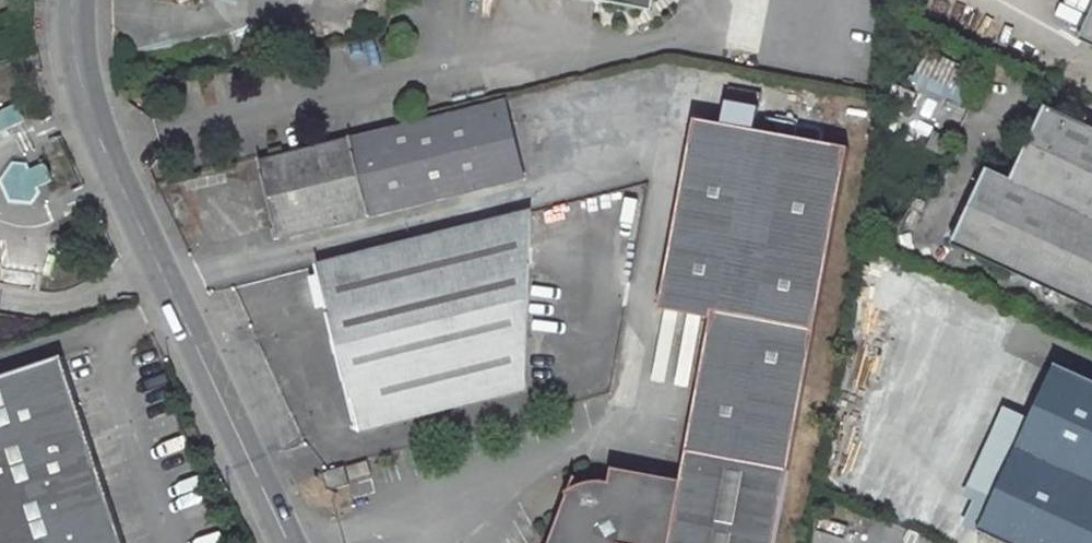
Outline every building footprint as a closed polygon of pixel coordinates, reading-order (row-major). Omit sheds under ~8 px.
[(659,0),(583,0),(657,13),(659,0)] [(950,100),(963,71),(921,52),(908,82),(950,100)] [(506,99),(258,160),(279,239),(526,182),(506,99)] [(1066,101),(1032,173),(1007,161),(972,236),(1091,292),(1091,113),(1066,101)] [(0,113),(0,134),(24,123),(16,106),(0,113)] [(852,147),(697,117),(664,289),(715,299),(712,317),(681,479),(612,468),(609,483),(600,482),(590,482),(581,484),(565,494),(572,509),(562,514),(552,542),(776,542),(852,147)] [(52,183),(43,165),(27,173),(25,168),(14,168),(3,184),(11,203),(31,204),(38,195),(35,190),(52,183)] [(534,216),(320,269),(359,431),(526,390),(534,216)] [(715,299),(664,289),(660,307),(712,317),(715,299)] [(61,351),(0,371),(0,542),(123,542),(61,351)] [(999,522),(1045,542),(1091,542),(1091,365),(1074,357),(999,522)]
